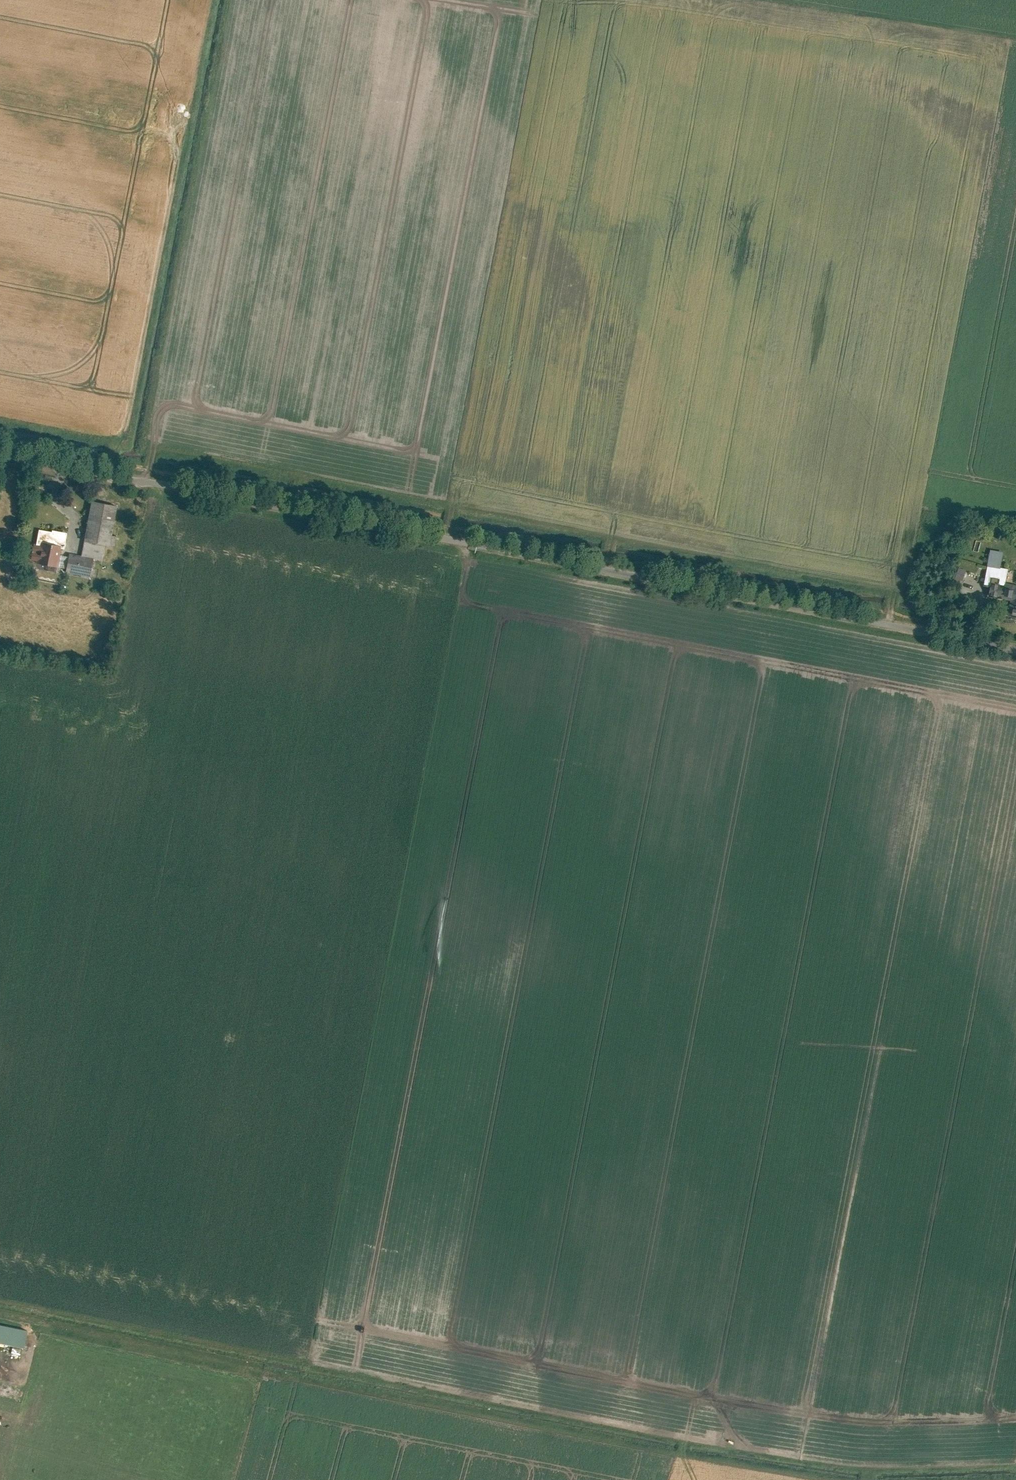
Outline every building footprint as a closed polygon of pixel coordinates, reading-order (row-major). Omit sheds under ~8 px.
[(119,506),(93,501),(83,554),(104,558),(107,544),(114,546),(117,535),(113,534),(119,506)] [(53,531),(40,528),(37,543),(43,544),(43,542),(64,546),(63,548),(66,549),(69,532),(53,529),(53,531)] [(64,546),(43,542),(43,544),(42,547),(36,546),(33,559),(40,560),(39,562),(60,566),(62,555),(63,548),(64,546)] [(68,568),(67,571),(92,576),(96,557),(71,552),(70,556),(68,568)] [(70,556),(62,555),(60,566),(68,568),(70,556)] [(958,566),(955,577),(963,579),(966,568),(958,566)] [(992,582),(989,596),(1010,599),(1007,615),(1015,616),(1015,587),(992,582)] [(0,1324),(0,1343),(23,1348),(27,1330),(0,1324)]
